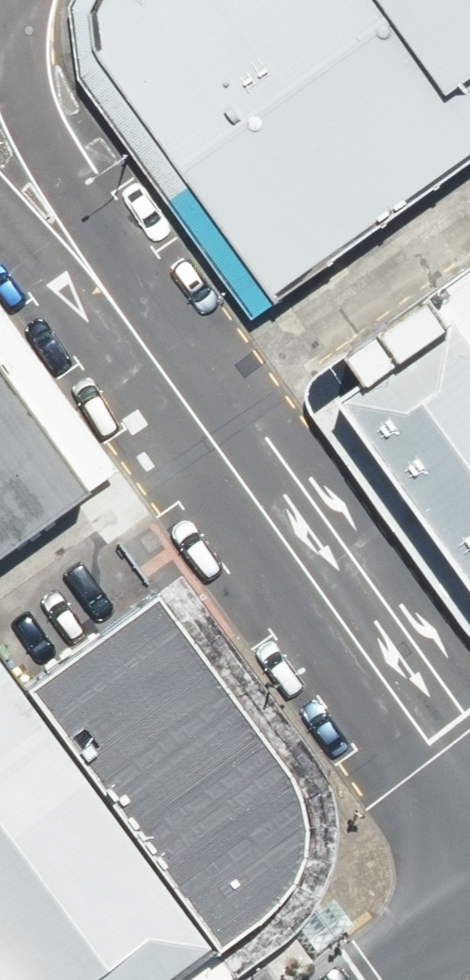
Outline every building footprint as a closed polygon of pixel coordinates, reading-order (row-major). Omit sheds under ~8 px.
[(69,22),(78,58),(96,101),(255,316),(469,163),(469,0),(78,0),(69,22)] [(314,376),(469,596),(469,268),(314,376)] [(92,501),(0,375),(0,564),(92,501)] [(150,597),(20,692),(211,952),(270,911),(289,889),(302,865),(305,842),(302,818),(294,794),(285,776),(150,597)] [(211,952),(20,692),(0,665),(0,979),(173,979),(211,952)]
